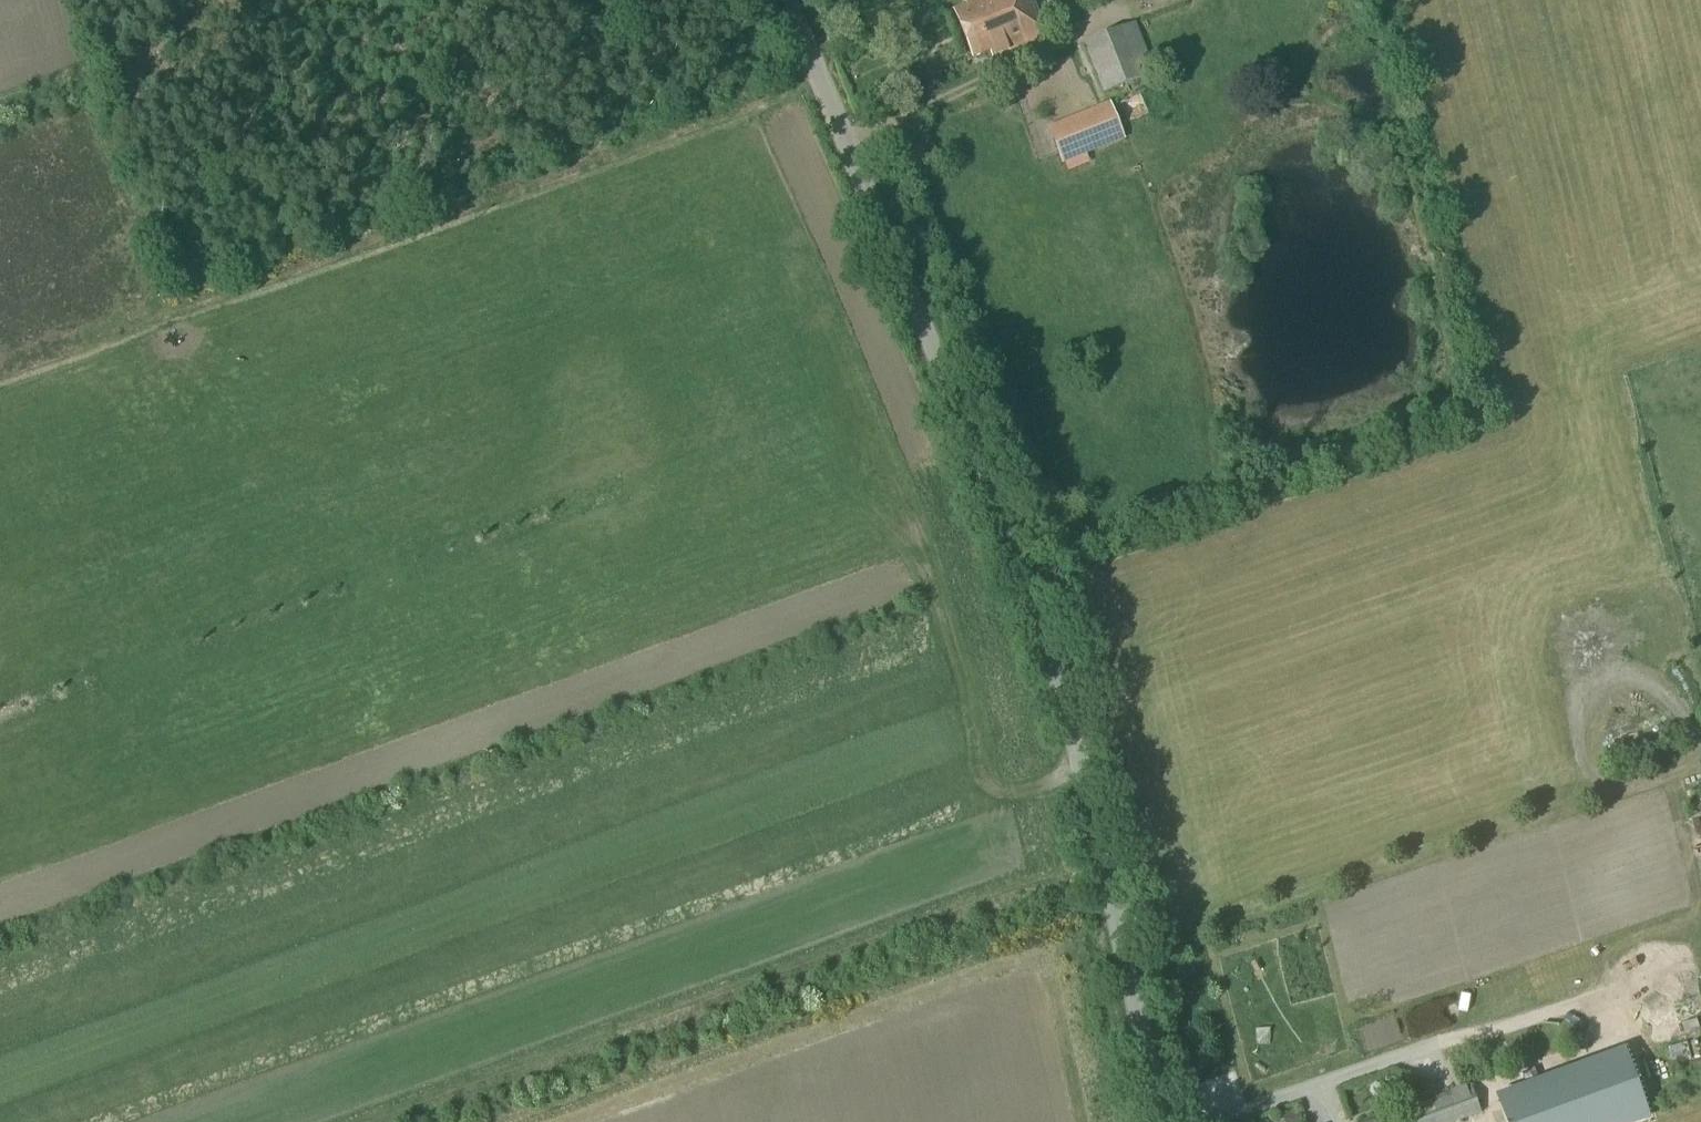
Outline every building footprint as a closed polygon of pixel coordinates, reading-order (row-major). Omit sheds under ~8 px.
[(1046,35),(1031,0),(965,0),(967,6),(954,12),(973,57),(990,50),(993,57),(1046,35)] [(1104,92),(1156,72),(1135,23),(1083,43),(1104,92)] [(1062,165),(1125,140),(1110,101),(1047,127),(1062,165)] [(1366,1121),(1459,1121),(1556,1086),(1544,1056),(1366,1121)] [(1576,1079),(1592,1121),(1638,1121),(1660,1114),(1639,1056),(1576,1079)] [(1282,1118),(1283,1121),(1300,1121),(1297,1113),(1282,1118)]
